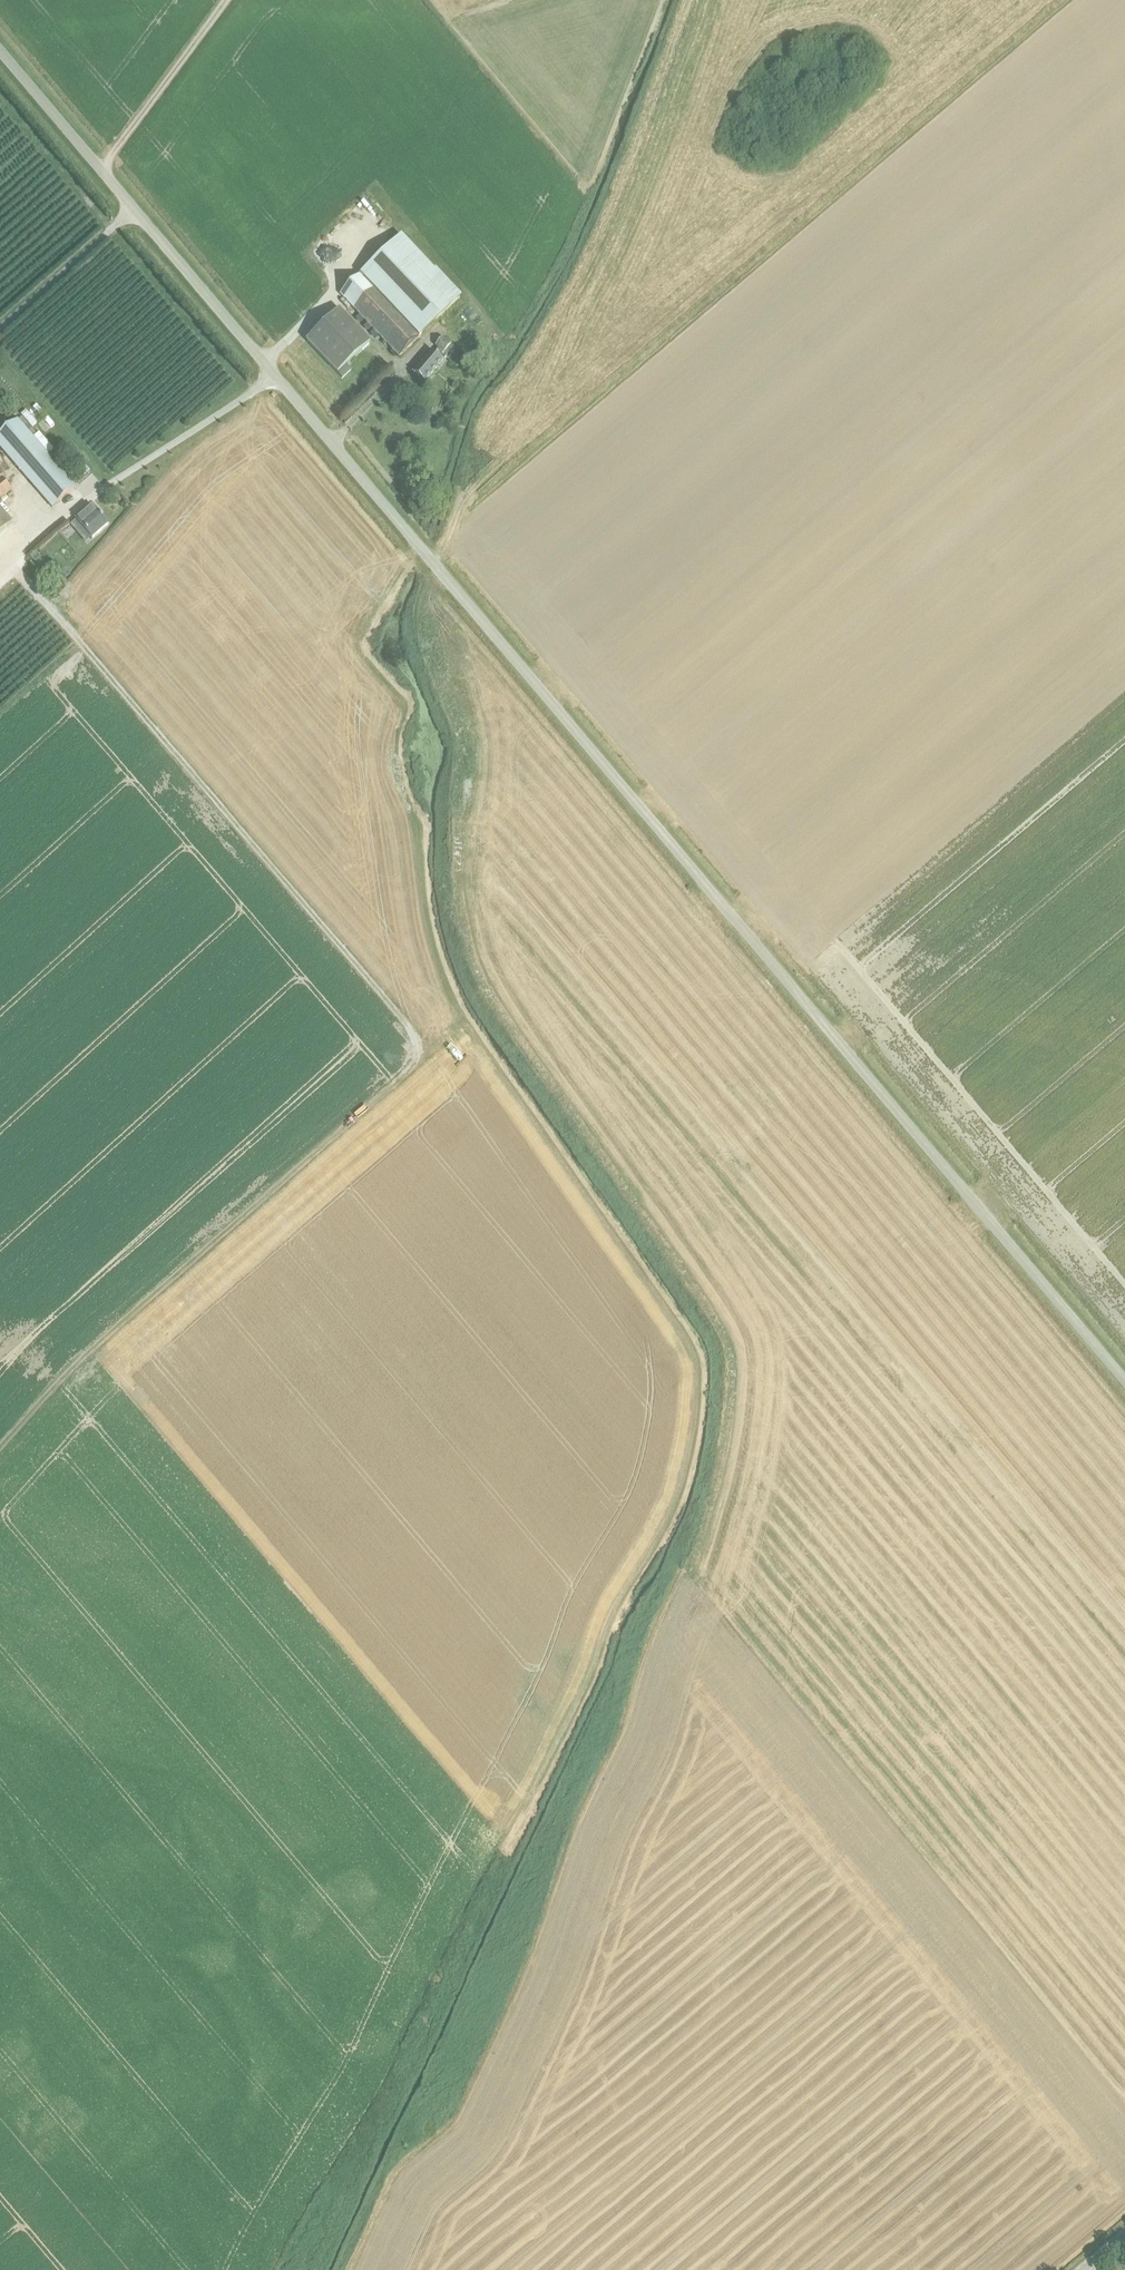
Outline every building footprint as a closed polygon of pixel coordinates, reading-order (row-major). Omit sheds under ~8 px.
[(358,231),(347,242),(356,251),(367,240),(358,231)] [(325,235),(320,242),(327,247),(332,240),(325,235)] [(340,294),(399,357),(419,338),(418,337),(460,298),(402,236),(340,294)] [(371,342),(340,310),(307,341),(342,378),(351,370),(346,365),(371,342)] [(444,353),(451,345),(443,338),(435,346),(439,349),(435,353),(431,351),(413,372),(425,382),(447,356),(444,353)] [(30,419),(40,415),(37,409),(27,413),(30,419)] [(49,411),(43,417),(51,425),(57,419),(49,411)] [(52,508),(76,488),(33,438),(37,434),(22,417),(19,420),(0,436),(0,447),(52,508)] [(12,490),(2,478),(0,480),(0,501),(12,490)] [(77,520),(70,525),(86,543),(92,538),(93,539),(109,525),(92,506),(76,519),(77,520)] [(13,523),(0,508),(0,534),(13,523)] [(45,554),(55,546),(48,538),(38,546),(45,554)]
